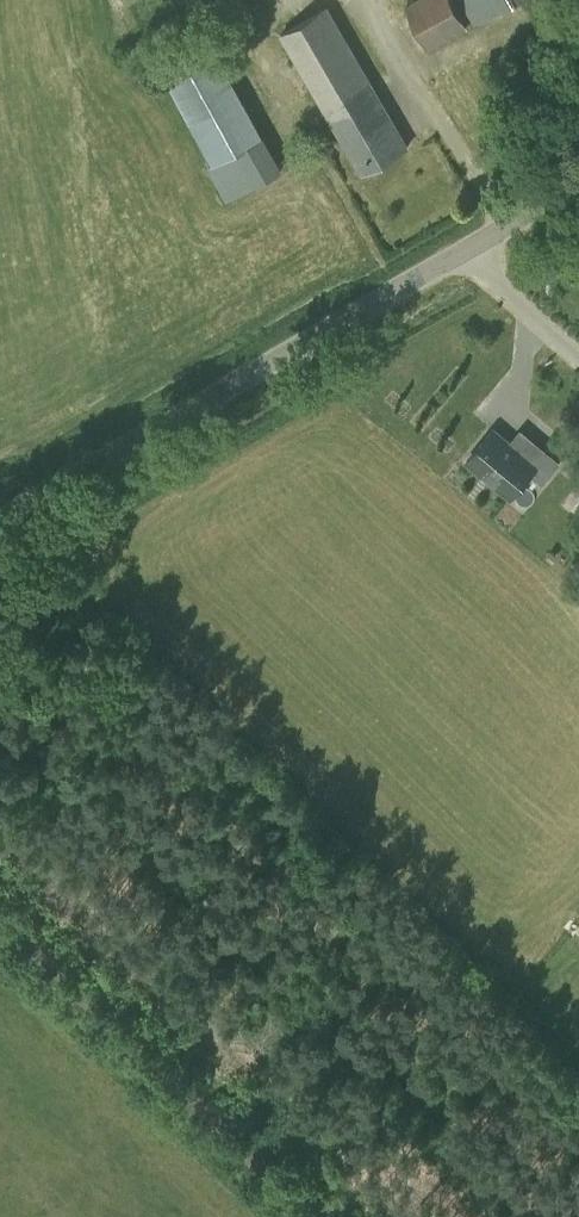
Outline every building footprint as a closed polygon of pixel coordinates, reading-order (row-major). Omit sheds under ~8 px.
[(429,50),(467,28),(451,0),(414,0),(403,6),(429,50)] [(475,24),(518,0),(461,0),(475,24)] [(409,145),(328,6),(281,34),(362,172),(409,145)] [(284,169),(220,52),(168,81),(213,163),(209,165),(228,200),(284,169)] [(475,436),(449,468),(493,504),(513,479),(528,491),(544,471),(528,457),(517,470),(475,436)]
